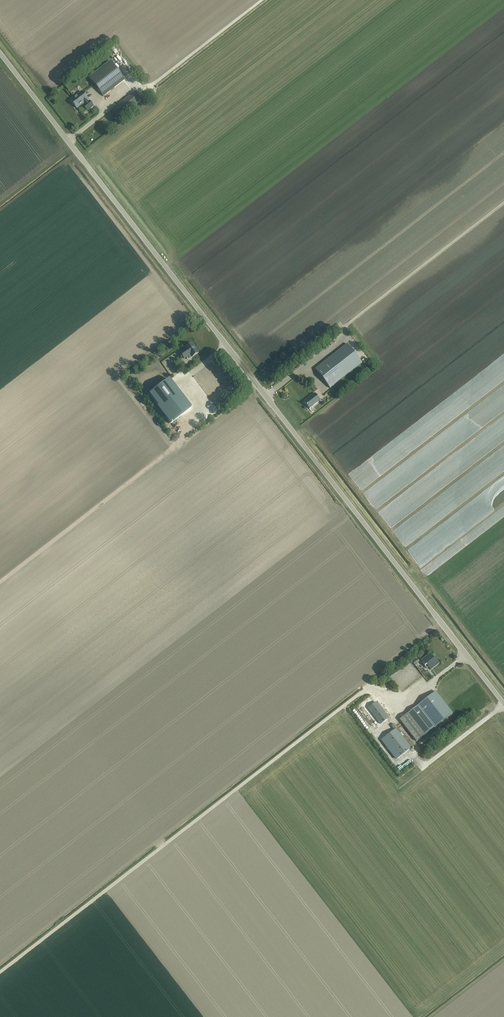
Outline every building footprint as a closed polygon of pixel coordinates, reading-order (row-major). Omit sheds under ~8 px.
[(125,80),(110,61),(89,77),(104,96),(125,80)] [(71,100),(72,102),(77,108),(84,103),(85,105),(83,106),(87,111),(93,106),(89,101),(88,102),(87,100),(88,100),(82,92),(71,100)] [(192,343),(185,347),(186,349),(180,353),(184,359),(190,355),(192,357),(198,353),(192,343)] [(330,388),(362,363),(347,344),(315,369),(330,388)] [(166,416),(165,417),(171,424),(191,408),(169,379),(149,395),(159,407),(166,416)] [(320,401),(320,400),(315,393),(314,393),(315,393),(310,397),(308,399),(308,398),(307,399),(308,399),(304,402),(304,401),(304,402),(309,409),(310,409),(309,408),(313,405),(313,406),(320,400),(320,401)] [(426,668),(428,667),(431,670),(431,669),(439,663),(435,658),(433,659),(429,654),(430,654),(421,661),(426,668)] [(452,713),(435,691),(417,706),(434,728),(452,713)] [(368,708),(381,724),(388,718),(376,702),(368,708)] [(434,728),(417,706),(407,713),(424,735),(434,728)] [(410,748),(395,729),(395,730),(382,740),(397,759),(410,748)] [(394,767),(398,765),(386,745),(381,748),(394,767)]
